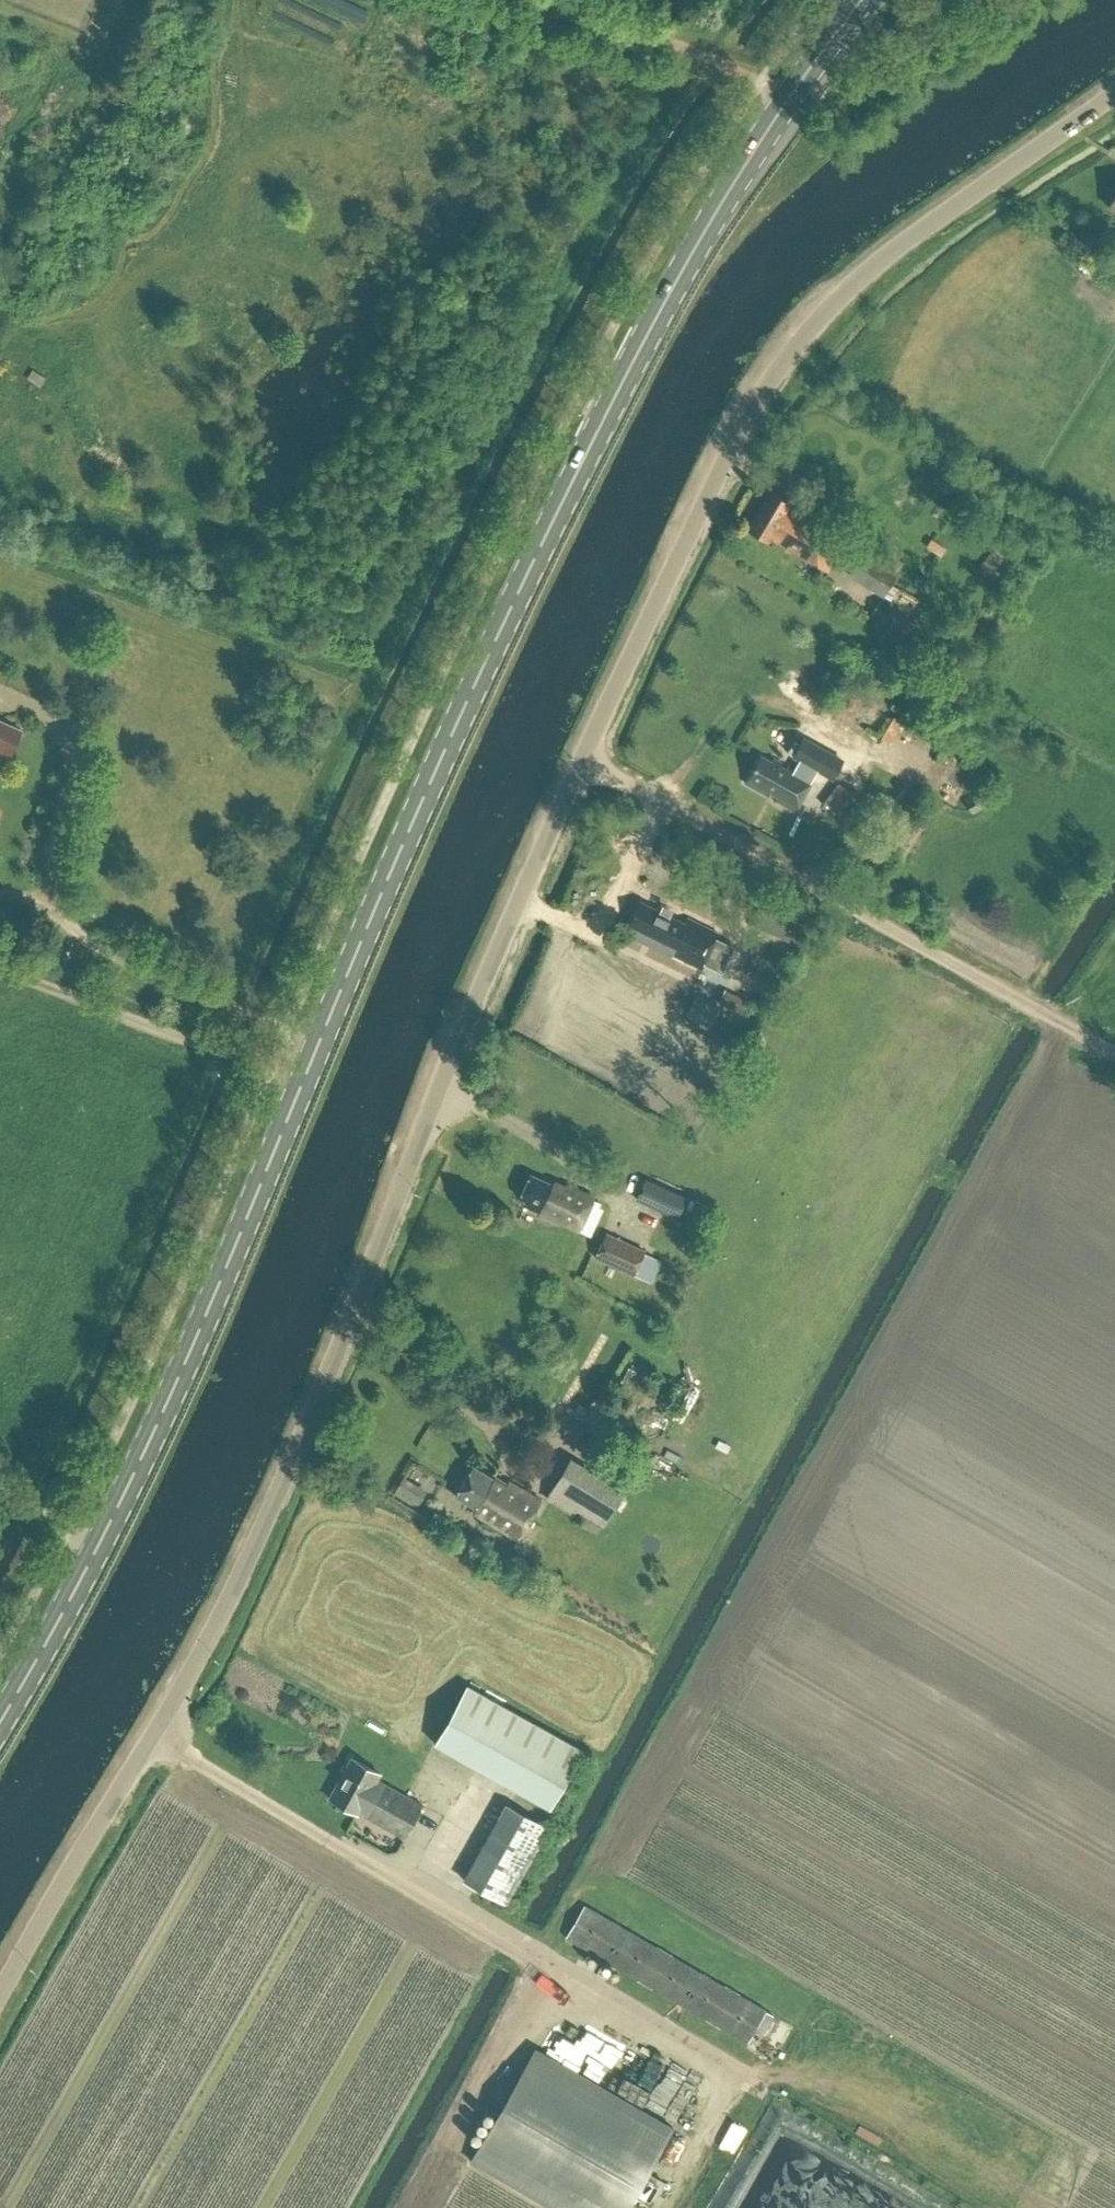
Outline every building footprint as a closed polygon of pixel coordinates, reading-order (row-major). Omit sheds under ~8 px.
[(769,540),(770,538),(817,567),(836,534),(787,507),(789,504),(769,492),(748,528),(769,540)] [(1002,559),(991,550),(975,570),(985,578),(1002,559)] [(850,574),(884,596),(897,576),(862,554),(850,574)] [(854,606),(859,596),(840,586),(835,596),(854,606)] [(870,613),(897,630),(906,617),(879,600),(870,613)] [(21,729),(0,720),(0,752),(9,756),(21,729)] [(758,754),(743,780),(765,793),(766,791),(795,808),(811,779),(780,761),(777,766),(758,754)] [(852,791),(837,781),(822,803),(837,813),(852,791)] [(641,902),(627,931),(699,965),(701,962),(721,972),(734,946),(713,936),(715,932),(685,917),(683,922),(641,902)] [(670,970),(671,957),(649,956),(648,969),(670,970)] [(725,990),(720,1003),(743,1013),(748,1000),(725,990)] [(707,1024),(717,1004),(697,994),(687,1014),(707,1024)] [(529,1172),(517,1197),(523,1200),(520,1204),(575,1229),(575,1228),(589,1235),(602,1207),(598,1205),(600,1201),(590,1196),(590,1195),(565,1184),(563,1188),(529,1172)] [(635,1198),(661,1211),(667,1199),(682,1206),(686,1195),(645,1176),(635,1198)] [(633,1273),(633,1272),(652,1281),(662,1261),(643,1251),(644,1249),(606,1231),(595,1255),(633,1273)] [(665,1411),(661,1409),(645,1402),(649,1393),(655,1381),(626,1367),(613,1397),(648,1411),(646,1415),(657,1420),(659,1415),(662,1417),(665,1411)] [(470,1465),(451,1494),(473,1507),(470,1512),(514,1539),(537,1501),(505,1481),(502,1485),(470,1465)] [(568,1471),(550,1491),(566,1505),(570,1501),(587,1518),(612,1489),(605,1483),(593,1493),(568,1471)] [(417,1507),(427,1489),(405,1477),(395,1495),(417,1507)] [(463,1531),(457,1540),(468,1547),(474,1538),(463,1531)] [(433,1744),(548,1810),(581,1753),(467,1687),(433,1744)] [(351,1758),(330,1797),(356,1812),(361,1804),(374,1812),(370,1819),(398,1835),(402,1837),(421,1804),(417,1801),(376,1778),(379,1774),(351,1758)] [(504,1903),(548,1826),(510,1805),(466,1882),(504,1903)] [(773,2014),(583,1904),(563,1940),(576,1948),(579,1943),(755,2045),(773,2014)] [(324,1916),(342,1919),(344,1909),(327,1905),(324,1916)] [(664,2182),(647,2172),(673,2127),(535,2047),(470,2160),(553,2207),(626,2207),(634,2195),(651,2204),(664,2182)]
